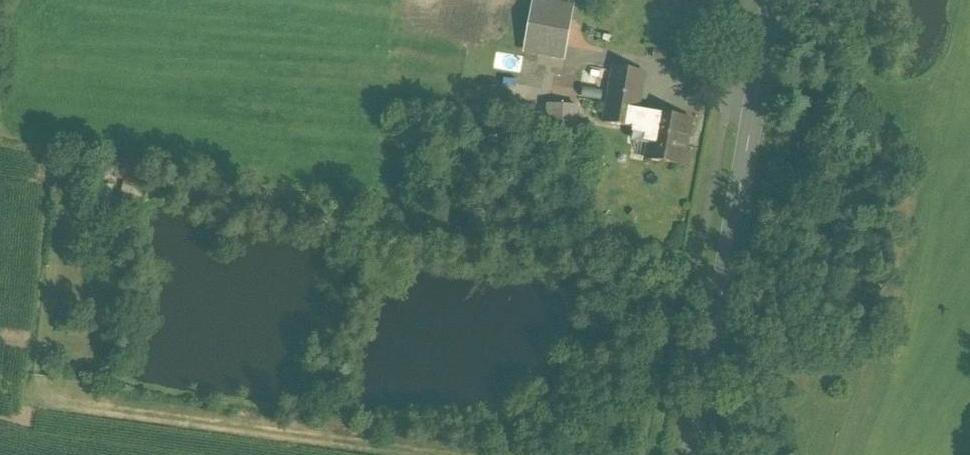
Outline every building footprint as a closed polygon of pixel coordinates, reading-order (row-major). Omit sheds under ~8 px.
[(565,59),(573,7),(534,0),(525,52),(565,59)] [(502,58),(499,77),(519,80),(522,61),(502,58)] [(635,127),(651,130),(654,114),(638,111),(645,73),(614,68),(604,123),(635,128),(635,127)] [(578,108),(496,103),(495,123),(548,126),(547,145),(576,147),(578,108)] [(651,130),(646,159),(683,166),(692,120),(654,113),(654,114),(651,130)]
